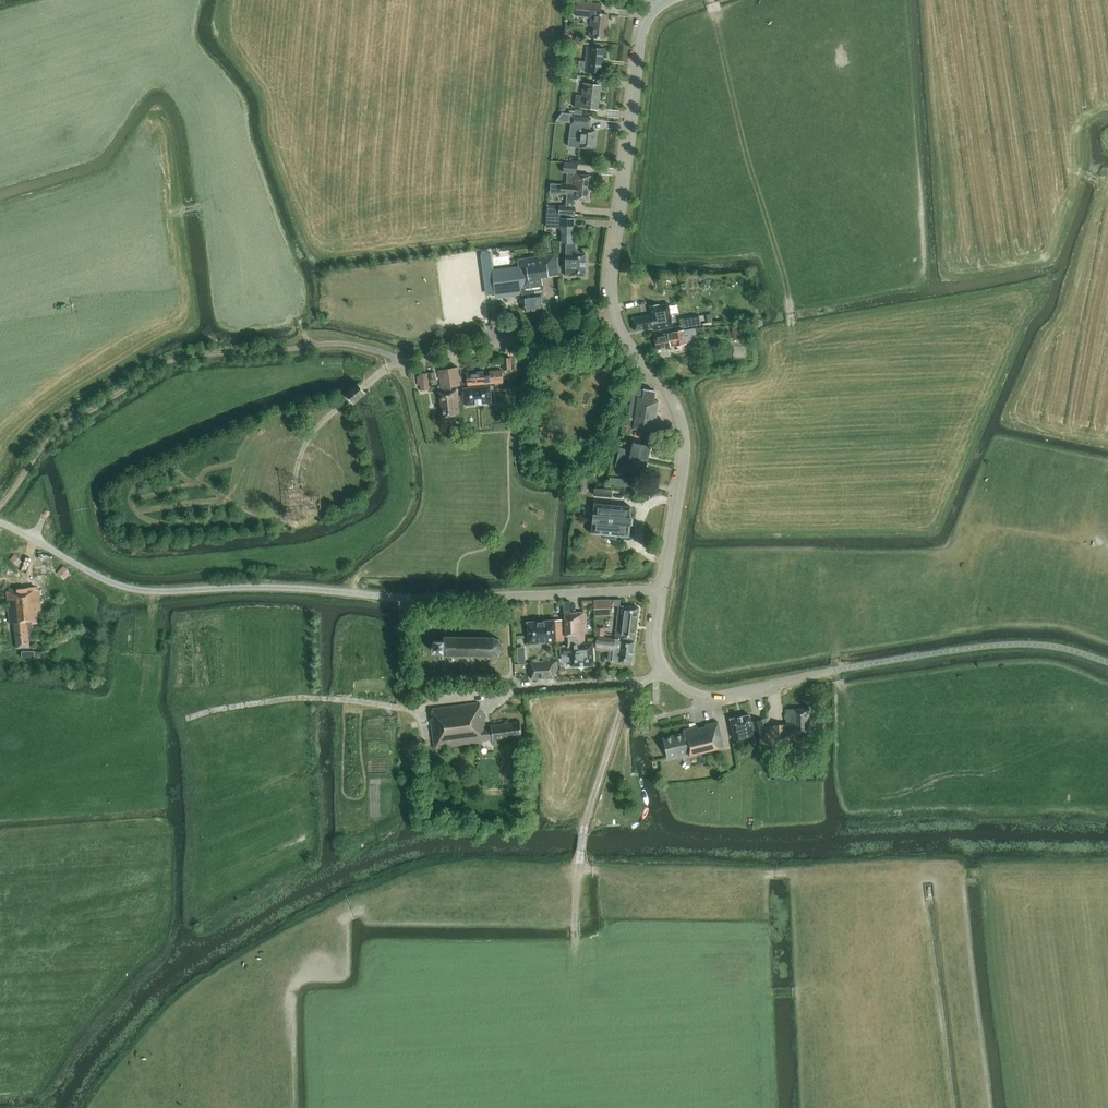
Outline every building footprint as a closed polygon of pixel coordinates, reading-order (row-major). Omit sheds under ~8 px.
[(606,39),(608,15),(600,14),(601,4),(578,2),(576,16),(591,18),(589,37),(606,39)] [(605,48),(587,47),(585,71),(602,73),(605,48)] [(582,95),(576,95),(575,107),(581,108),(598,110),(600,85),(584,83),(582,95)] [(569,137),(581,139),(580,148),(593,150),(596,130),(589,129),(589,126),(590,127),(591,118),(572,116),(569,137)] [(577,163),(564,162),(563,172),(576,173),(577,163)] [(568,174),(567,184),(567,185),(573,186),(573,184),(579,184),(579,187),(589,188),(591,176),(568,174)] [(589,194),(589,188),(579,187),(579,184),(573,184),(573,186),(567,185),(567,184),(551,183),(554,184),(553,192),(567,193),(566,206),(560,206),(559,210),(559,214),(574,216),(574,207),(573,207),(574,199),(588,201),(589,194)] [(575,218),(560,218),(560,227),(575,228),(575,218)] [(572,245),(567,245),(567,255),(566,255),(566,273),(571,273),(571,275),(585,276),(586,253),(572,253),(572,245)] [(558,276),(556,263),(555,253),(517,258),(518,265),(492,269),(496,294),(522,291),(525,312),(543,309),(541,294),(544,294),(541,277),(548,276),(549,277),(558,276)] [(647,316),(632,318),(635,331),(653,328),(654,330),(673,327),(673,326),(669,305),(669,304),(659,306),(659,305),(649,306),(651,315),(647,316)] [(693,316),(680,319),(681,328),(695,325),(693,316)] [(694,328),(687,330),(689,342),(698,340),(697,338),(700,337),(698,328),(694,328)] [(732,328),(733,338),(742,337),(742,328),(737,328),(732,328)] [(661,332),(654,333),(657,349),(670,347),(670,346),(675,345),(675,346),(686,344),(686,342),(684,330),(668,333),(661,334),(661,332)] [(511,357),(503,358),(504,370),(513,369),(511,357)] [(451,387),(460,386),(457,367),(438,371),(441,391),(451,390),(451,387)] [(468,386),(474,385),(503,382),(502,375),(502,370),(496,371),(490,371),(491,375),(484,376),(484,372),(466,373),(468,386)] [(421,390),(430,390),(428,373),(419,374),(421,390)] [(365,394),(366,393),(362,388),(358,383),(346,394),(350,399),(354,404),(365,394)] [(475,387),(474,385),(468,386),(468,388),(462,388),(463,405),(491,402),(490,386),(475,387)] [(642,389),(637,388),(636,392),(633,392),(632,396),(627,426),(629,427),(633,427),(633,428),(654,432),(659,401),(654,400),(655,391),(644,389),(644,390),(642,389)] [(460,416),(457,391),(440,393),(443,418),(460,416)] [(551,431),(546,424),(540,428),(544,435),(551,431)] [(646,432),(636,429),(635,436),(644,439),(646,432)] [(632,451),(627,450),(626,455),(631,456),(647,460),(650,447),(634,443),(632,451)] [(626,455),(618,453),(617,458),(630,461),(628,469),(644,473),(647,460),(631,456),(626,455)] [(612,489),(595,488),(594,495),(612,497),(612,489)] [(630,517),(631,507),(594,504),(592,533),(604,534),(603,537),(616,538),(617,535),(629,536),(630,526),(631,517),(630,517)] [(65,567),(58,574),(65,581),(72,574),(65,567)] [(9,592),(11,627),(20,626),(22,650),(31,649),(31,642),(38,641),(37,627),(44,626),(42,589),(9,592)] [(611,615),(610,599),(594,599),(595,615),(611,615)] [(561,655),(562,655),(562,660),(564,662),(571,661),(571,666),(594,665),(593,646),(592,644),(589,644),(589,646),(584,646),(583,612),(570,613),(570,601),(563,602),(564,613),(565,647),(561,647),(561,655)] [(635,640),(639,608),(619,606),(615,637),(635,640)] [(556,640),(564,640),(562,619),(528,622),(529,644),(556,642),(556,640)] [(502,651),(503,650),(502,649),(502,645),(503,644),(502,643),(501,643),(499,640),(499,639),(498,638),(498,639),(494,638),(494,637),(492,637),(492,638),(481,638),(481,636),(480,636),(480,637),(443,637),(443,641),(433,640),(433,652),(443,652),(443,655),(447,655),(493,656),(498,655),(498,656),(499,656),(499,654),(501,651),(502,651)] [(632,664),(635,641),(597,637),(596,647),(596,649),(609,651),(608,659),(612,660),(612,661),(632,664)] [(524,647),(517,648),(518,662),(525,662),(524,647)] [(530,662),(531,679),(554,678),(553,672),(558,672),(557,660),(530,662)] [(493,740),(522,736),(520,721),(488,726),(485,727),(483,712),(481,712),(480,703),(432,709),(433,718),(423,720),(435,748),(483,742),(483,740),(493,739),(493,740)] [(773,745),(786,744),(786,735),(809,734),(809,709),(786,709),(786,724),(773,725),(773,745)] [(753,732),(752,728),(751,722),(750,715),(730,719),(733,732),(734,739),(753,735),(754,735),(753,732)] [(764,720),(751,722),(752,728),(753,732),(754,735),(753,735),(753,740),(763,737),(762,733),(764,720)] [(689,755),(723,747),(718,722),(705,725),(706,727),(698,728),(698,726),(683,730),(684,733),(663,738),(668,758),(689,753),(689,755)]
